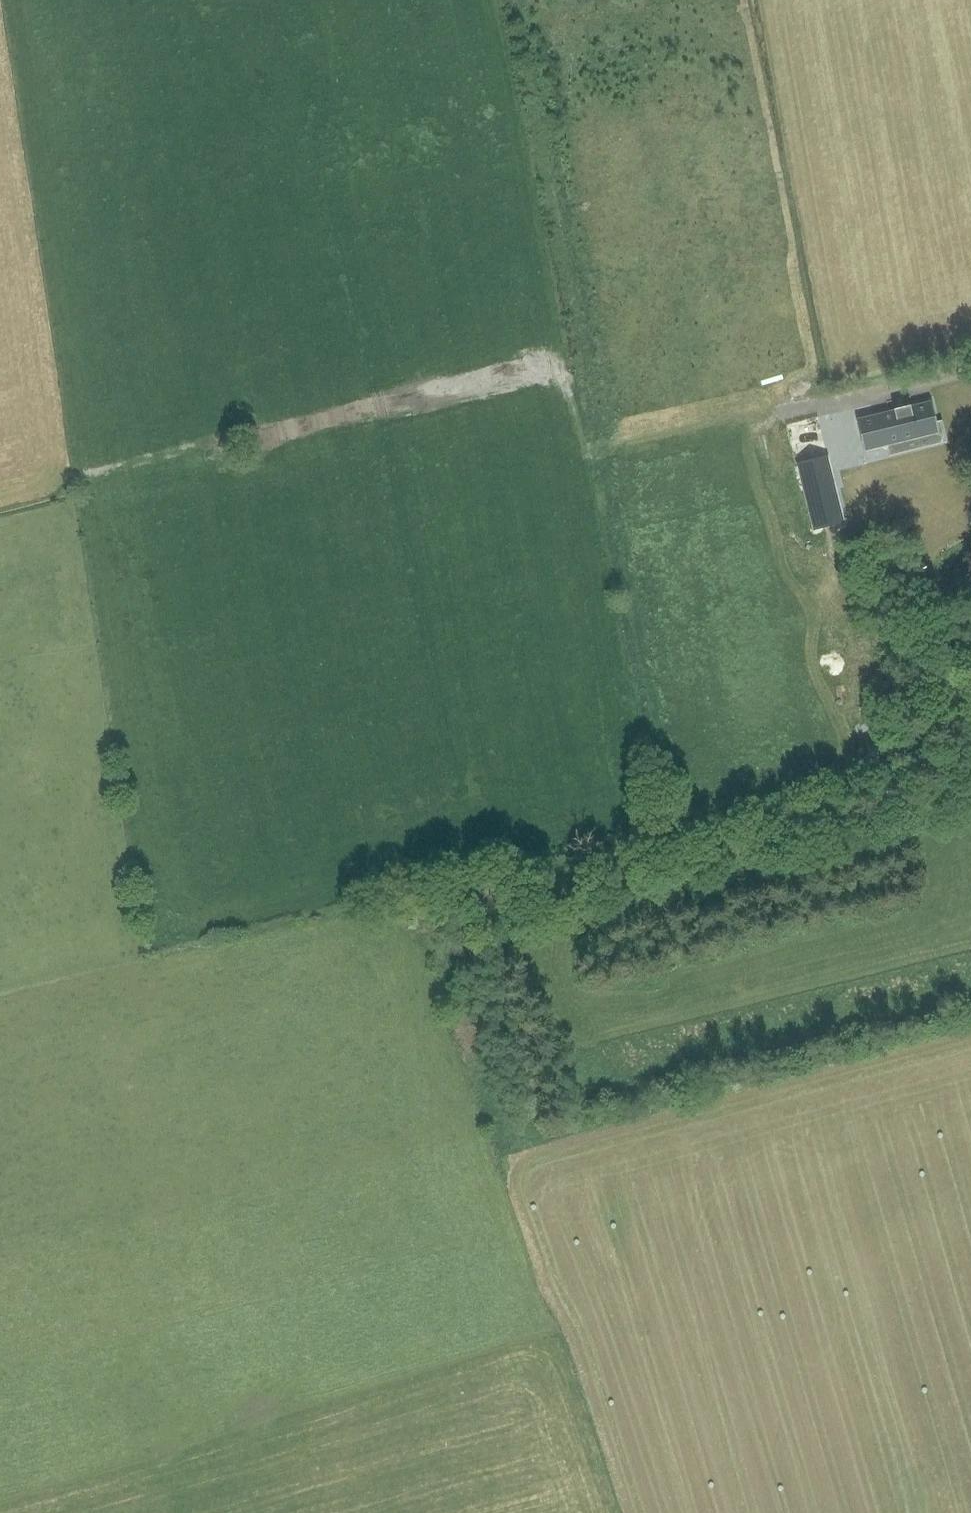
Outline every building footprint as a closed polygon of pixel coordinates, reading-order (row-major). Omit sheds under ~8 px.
[(931,401),(856,419),(864,452),(939,434),(931,401)] [(894,445),(896,474),(953,471),(951,442),(894,445)] [(844,523),(828,457),(797,464),(813,530),(844,523)]
